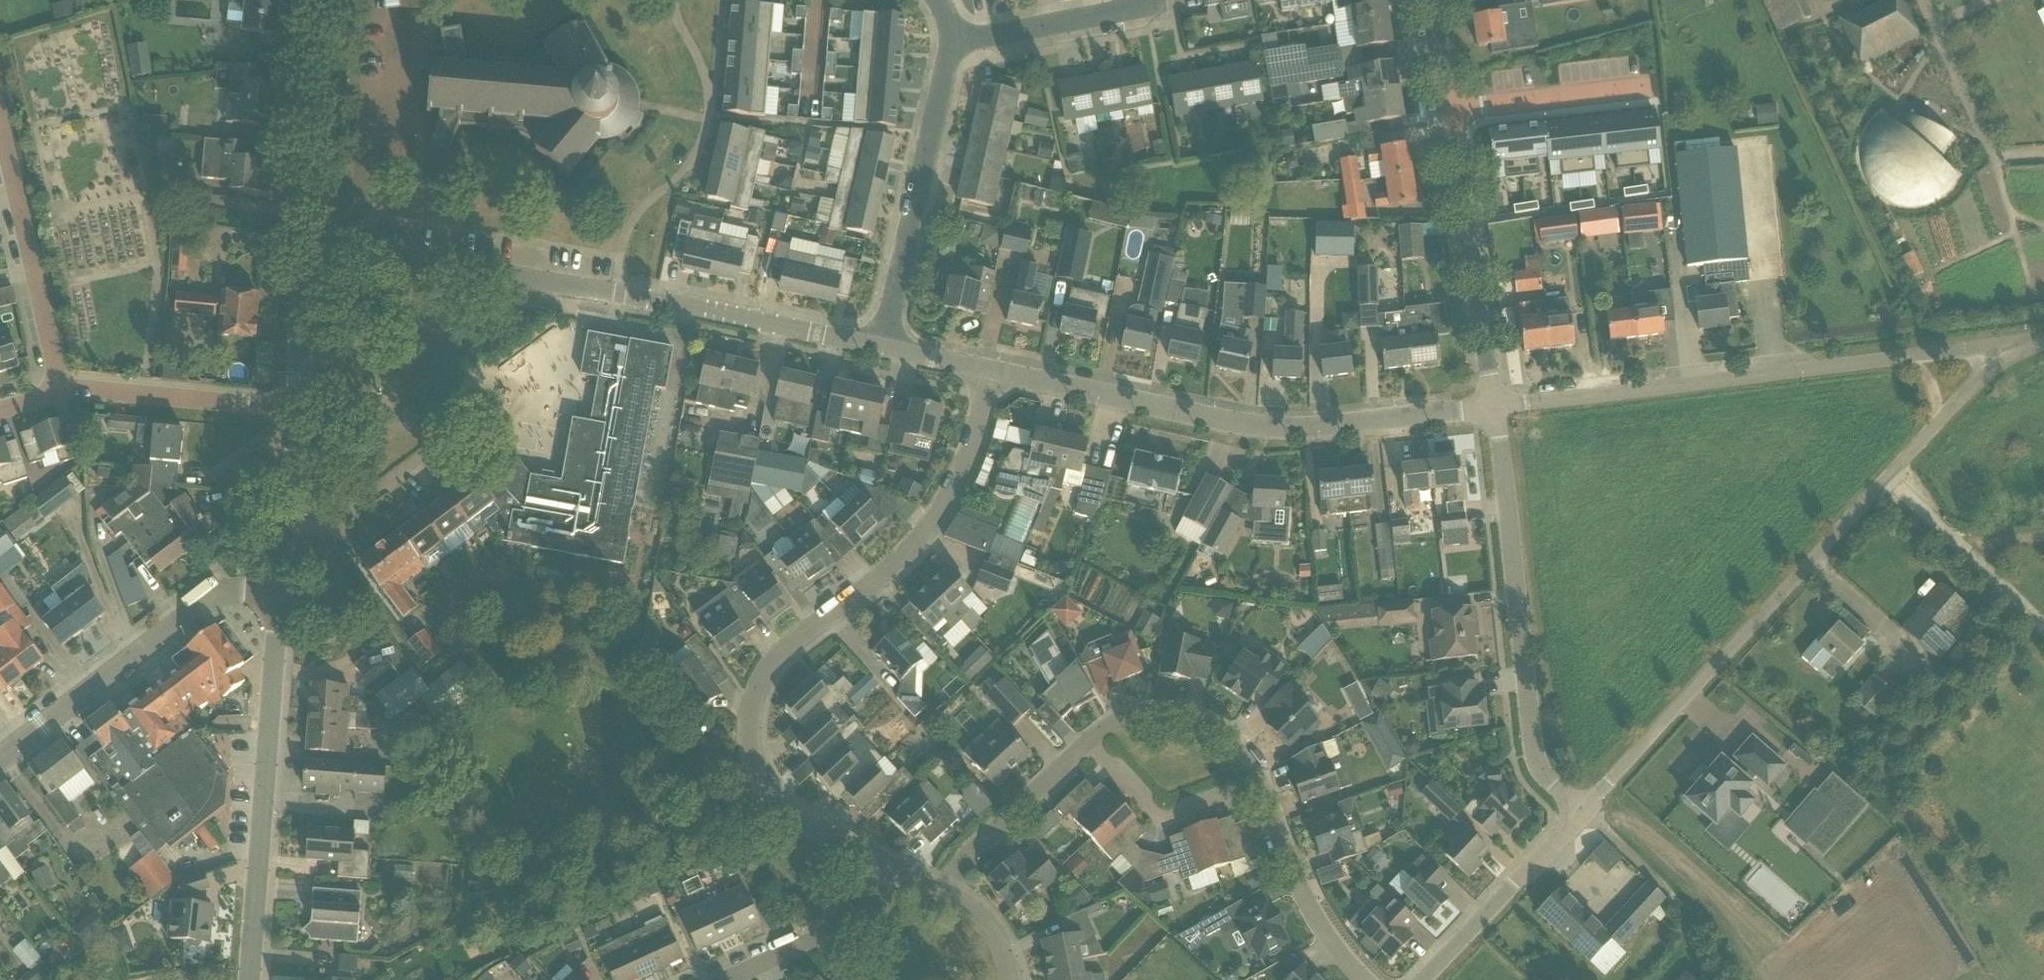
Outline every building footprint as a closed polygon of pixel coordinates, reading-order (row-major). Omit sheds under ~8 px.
[(232,1),(230,1),(227,25),(230,25),(229,33),(244,35),(245,32),(276,35),(279,0),(232,0),(232,1)] [(1282,12),(1299,9),(1299,8),(1332,3),(1331,0),(1280,0),(1282,12)] [(1335,11),(1337,25),(1387,17),(1384,0),(1338,0),(1339,10),(1335,11)] [(1591,0),(1530,0),(1531,9),(1591,0)] [(1777,34),(1812,17),(1804,0),(1761,0),(1777,34)] [(1837,15),(1862,65),(1919,36),(1901,0),(1882,0),(1884,4),(1857,17),(1852,8),(1837,15)] [(774,6),(733,2),(731,30),(772,34),(774,6)] [(61,4),(52,6),(56,21),(65,19),(61,4)] [(1534,23),(1520,26),(1517,6),(1498,9),(1500,14),(1473,18),(1478,47),(1505,43),(1504,42),(1519,40),(1521,50),(1538,47),(1534,23)] [(807,9),(801,8),(797,8),(796,20),(806,20),(807,9)] [(841,11),(831,11),(830,23),(840,23),(841,11)] [(861,41),(903,45),(905,17),(864,13),(861,41)] [(1333,26),(1337,47),(1338,47),(1339,52),(1391,44),(1387,17),(1337,25),(1333,26)] [(608,68),(605,68),(582,28),(584,27),(583,25),(545,46),(547,50),(538,55),(536,57),(533,58),(530,58),(528,59),(525,59),(525,62),(497,60),(498,57),(494,56),(494,59),(466,57),(461,29),(441,33),(445,57),(444,64),(435,63),(435,62),(432,62),(427,116),(431,116),(431,114),(440,115),(439,122),(431,145),(450,152),(460,126),(488,129),(487,132),(491,132),(491,129),(515,131),(514,134),(518,134),(521,135),(523,136),(526,137),(528,138),(530,140),(539,147),(536,150),(569,178),(571,176),(569,175),(598,140),(601,140),(604,140),(608,139),(611,139),(614,138),(616,137),(624,133),(630,127),(634,130),(638,124),(641,117),(636,116),(637,110),(638,105),(638,100),(637,97),(636,94),(635,90),(634,87),(632,85),(630,82),(628,79),(626,77),(623,75),(621,73),(618,71),(615,70),(612,69),(608,68)] [(731,30),(728,58),(770,61),(772,34),(731,30)] [(859,69),(900,72),(903,45),(861,41),(859,69)] [(1341,63),(1339,52),(1338,47),(1337,47),(1305,52),(1300,48),(1279,51),(1264,54),(1268,73),(1341,63)] [(794,52),(793,63),(802,64),(803,52),(794,52)] [(826,66),(836,67),(837,55),(827,54),(826,66)] [(728,58),(726,85),(767,89),(770,61),(728,58)] [(152,74),(150,59),(130,62),(132,77),(152,74)] [(801,76),(802,64),(793,63),(792,75),(801,76)] [(1301,84),(1343,77),(1341,63),(1268,73),(1272,101),(1288,99),(1287,87),(1301,84)] [(1256,64),(1227,70),(1234,106),(1262,101),(1256,64)] [(1399,91),(1394,64),(1360,69),(1360,70),(1349,72),(1350,83),(1338,84),(1340,100),(1346,99),(1365,96),(1365,97),(1399,91)] [(268,69),(231,66),(219,65),(216,89),(229,91),(226,123),(257,126),(257,118),(274,119),(277,85),(266,84),(268,69)] [(835,79),(836,67),(826,66),(825,78),(835,79)] [(857,96),(898,100),(900,72),(859,69),(857,96)] [(1116,74),(1123,110),(1152,105),(1145,69),(1116,74)] [(1227,70),(1198,75),(1205,111),(1234,106),(1227,70)] [(1087,79),(1094,116),(1123,110),(1116,74),(1087,79)] [(1176,117),(1205,111),(1198,75),(1169,80),(1176,117)] [(1087,79),(1059,85),(1065,121),(1094,116),(1087,79)] [(724,113),(765,117),(767,89),(726,85),(724,113)] [(977,114),(1013,122),(1019,93),(983,85),(977,114)] [(1369,124),(1403,118),(1399,91),(1365,97),(1365,96),(1346,99),(1347,109),(1351,114),(1355,113),(1357,125),(1369,123),(1369,124)] [(1684,104),(1683,93),(1672,94),(1673,105),(1684,104)] [(898,100),(857,96),(854,124),(896,128),(898,100)] [(1777,123),(1775,105),(1763,107),(1765,125),(1777,123)] [(798,119),(799,108),(789,107),(788,119),(798,119)] [(822,110),(821,122),(831,122),(832,110),(822,110)] [(1028,110),(1027,114),(1025,125),(1046,129),(1049,114),(1028,110)] [(1894,124),(1882,113),(1872,122),(1865,133),(1861,146),(1860,159),(1863,172),(1868,183),(1876,193),(1886,200),(1897,205),(1909,207),(1921,206),(1933,202),(1943,196),(1952,187),(1959,177),(1937,159),(1954,136),(1902,113),(1894,124)] [(145,114),(143,130),(167,133),(169,117),(145,114)] [(970,142),(1006,150),(1013,122),(977,114),(970,142)] [(1655,117),(1627,120),(1633,169),(1649,167),(1647,151),(1659,150),(1655,117)] [(1627,120),(1600,123),(1603,156),(1614,155),(1616,171),(1633,169),(1627,120)] [(1316,144),(1349,138),(1348,138),(1346,121),(1312,127),(1316,144)] [(1600,123),(1572,126),(1578,175),(1594,173),(1593,157),(1603,156),(1600,123)] [(724,125),(718,151),(760,160),(764,144),(778,148),(780,140),(765,137),(766,133),(749,129),(748,132),(725,127),(726,126),(724,125)] [(1544,125),(1517,128),(1522,178),(1539,176),(1537,159),(1547,158),(1547,162),(1548,162),(1544,125)] [(1545,125),(1544,125),(1548,162),(1559,161),(1561,177),(1578,175),(1572,126),(1546,129),(1545,125)] [(1117,142),(1115,127),(1098,129),(1100,144),(1117,142)] [(1517,128),(1488,132),(1492,165),(1504,163),(1506,179),(1522,178),(1517,128)] [(869,135),(869,131),(851,130),(836,129),(835,136),(848,139),(845,154),(888,164),(893,139),(892,139),(891,140),(869,135)] [(1243,143),(1255,146),(1258,133),(1246,130),(1243,143)] [(1281,131),(1283,148),(1295,146),(1293,130),(1281,131)] [(812,132),(809,145),(809,146),(819,148),(822,134),(812,132)] [(1381,133),(1348,138),(1349,138),(1360,137),(1362,153),(1367,152),(1371,180),(1385,177),(1385,178),(1412,174),(1408,145),(1384,148),(1381,133)] [(232,191),(267,194),(270,161),(246,159),(247,144),(222,142),(220,164),(203,163),(202,179),(233,182),(232,191)] [(1000,179),(1006,150),(970,142),(964,170),(1000,179)] [(800,158),(803,146),(791,143),(788,155),(800,158)] [(1749,283),(1737,149),(1686,153),(1684,143),(1675,144),(1688,267),(1703,266),(1708,301),(1696,302),(1699,330),(1728,327),(1727,319),(1739,318),(1734,285),(1749,283)] [(1052,159),(1054,147),(1042,145),(1040,157),(1052,159)] [(1167,154),(1165,146),(1155,148),(1157,156),(1167,154)] [(821,150),(808,147),(805,160),(818,163),(821,150)] [(1211,157),(1209,149),(1199,151),(1200,159),(1211,157)] [(718,151),(713,175),(755,184),(769,187),(771,180),(756,176),(760,160),(718,151)] [(882,188),(888,164),(845,154),(841,171),(828,168),(826,175),(882,188)] [(1066,158),(1070,175),(1086,171),(1082,155),(1066,158)] [(1340,161),(1343,181),(1361,181),(1357,158),(1340,161)] [(1107,172),(1116,170),(1114,161),(1105,163),(1107,172)] [(994,207),(1000,179),(964,170),(957,199),(994,207)] [(1390,207),(1416,203),(1412,174),(1385,178),(1388,194),(1374,196),(1376,208),(1390,206),(1390,207)] [(751,200),(755,184),(713,175),(707,200),(709,201),(709,199),(732,204),(731,208),(748,212),(749,208),(764,211),(766,203),(751,200)] [(835,203),(877,213),(882,188),(826,175),(824,183),(838,186),(835,202),(835,203)] [(1066,181),(1054,179),(1052,190),(1064,192),(1063,194),(1069,195),(1066,181)] [(1344,220),(1367,219),(1361,181),(1343,181),(1347,208),(1342,208),(1344,220)] [(1647,187),(1635,188),(1636,196),(1648,195),(1647,187)] [(1635,188),(1623,190),(1624,198),(1636,196),(1635,188)] [(1055,204),(1057,196),(1025,189),(1024,197),(1055,204)] [(802,214),(805,201),(793,199),(790,211),(802,214)] [(1592,201),(1580,203),(1581,211),(1593,209),(1592,201)] [(1093,202),(1089,220),(1126,229),(1131,212),(1093,202)] [(675,214),(687,216),(689,206),(678,203),(675,214)] [(871,237),(877,213),(835,203),(834,203),(831,218),(817,215),(815,222),(830,226),(829,230),(846,234),(847,230),(870,235),(869,237),(871,237)] [(1537,203),(1525,205),(1526,213),(1538,211),(1537,203)] [(1580,203),(1568,204),(1569,212),(1581,211),(1580,203)] [(1525,205),(1513,206),(1514,214),(1526,213),(1525,205)] [(1628,236),(1659,233),(1656,205),(1624,209),(1628,236)] [(1578,213),(1582,239),(1619,235),(1615,208),(1578,213)] [(761,226),(764,213),(750,211),(748,223),(761,226)] [(771,231),(780,233),(784,234),(787,216),(775,214),(771,231)] [(1221,218),(1220,217),(1208,215),(1207,215),(1205,224),(1220,227),(1221,218)] [(1575,215),(1538,219),(1541,246),(1578,241),(1575,215)] [(694,224),(681,221),(672,259),(673,259),(674,257),(685,260),(684,263),(683,268),(692,271),(710,275),(719,236),(693,230),(694,224)] [(1355,225),(1318,224),(1317,256),(1354,258),(1355,225)] [(821,237),(833,240),(835,232),(828,231),(828,227),(823,226),(821,237)] [(1401,260),(1423,258),(1421,226),(1399,228),(1401,260)] [(1026,256),(1031,233),(1006,227),(1001,250),(1026,256)] [(983,228),(980,246),(999,250),(1002,231),(983,228)] [(1065,230),(1056,278),(1083,284),(1092,235),(1065,230)] [(751,276),(752,277),(761,239),(747,236),(746,242),(719,236),(710,275),(729,279),(731,274),(740,276),(740,272),(751,275),(751,276)] [(190,240),(174,239),(171,272),(187,273),(190,240)] [(789,293),(808,297),(816,258),(790,252),(791,246),(777,243),(769,281),(770,281),(771,279),(782,282),(781,285),(790,287),(789,293)] [(1121,347),(1150,354),(1156,326),(1155,326),(1158,313),(1163,313),(1165,303),(1168,303),(1174,272),(1173,272),(1171,282),(1170,281),(1175,259),(1149,254),(1138,306),(1134,306),(1130,309),(1121,347)] [(843,264),(816,258),(808,297),(826,301),(828,296),(837,298),(837,296),(849,299),(858,261),(844,258),(843,264)] [(1516,293),(1536,291),(1542,290),(1538,261),(1525,263),(1526,272),(1514,274),(1516,293)] [(1007,322),(1036,328),(1043,301),(1043,299),(1032,297),(1038,267),(1022,263),(1019,275),(1020,275),(1016,295),(1013,294),(1007,322)] [(1268,266),(1267,290),(1282,290),(1283,266),(1268,266)] [(1377,306),(1376,268),(1358,268),(1359,307),(1377,306)] [(995,274),(972,269),(968,284),(951,280),(944,308),(974,315),(975,311),(986,313),(995,274)] [(1168,303),(1180,306),(1181,305),(1188,275),(1174,272),(1168,303)] [(1264,319),(1265,288),(1245,287),(1243,318),(1264,319)] [(1070,289),(1069,295),(1061,334),(1091,341),(1096,318),(1105,320),(1109,298),(1070,289)] [(256,320),(259,296),(222,292),(222,298),(177,293),(175,313),(210,317),(210,318),(219,319),(218,333),(219,333),(218,336),(255,339),(257,320),(256,320)] [(1632,297),(1634,312),(1637,338),(1664,335),(1659,293),(1632,297)] [(1545,318),(1549,349),(1574,346),(1568,299),(1559,300),(1543,302),(1545,318)] [(1610,342),(1637,338),(1634,312),(1617,314),(1615,299),(1605,300),(1610,342)] [(1524,353),(1549,349),(1545,318),(1543,302),(1528,304),(1518,305),(1524,353)] [(1445,304),(1430,306),(1423,316),(1423,317),(1406,320),(1412,367),(1440,363),(1437,337),(1449,335),(1445,304)] [(1169,358),(1197,364),(1203,337),(1202,336),(1205,323),(1207,310),(1181,305),(1180,306),(1175,330),(1169,358)] [(1384,370),(1412,367),(1406,320),(1405,312),(1378,316),(1381,342),(1384,370)] [(1301,351),(1303,314),(1287,313),(1285,351),(1273,350),(1272,378),(1301,380),(1302,351),(1301,351)] [(1343,315),(1344,328),(1360,327),(1359,314),(1343,315)] [(1265,319),(1264,332),(1277,333),(1278,320),(1265,319)] [(1217,369),(1245,375),(1251,347),(1254,333),(1221,326),(1217,340),(1223,342),(1217,369)] [(0,333),(0,373),(19,367),(8,331),(0,333)] [(1348,347),(1346,333),(1335,334),(1330,335),(1332,349),(1320,350),(1323,378),(1352,374),(1348,346),(1348,347)] [(480,483),(475,477),(502,512),(486,523),(487,525),(502,543),(531,548),(532,549),(532,548),(561,553),(561,554),(563,554),(563,553),(592,559),(591,559),(593,559),(622,564),(622,565),(623,565),(629,533),(628,532),(633,511),(634,509),(633,509),(638,481),(639,481),(639,479),(638,479),(644,450),(644,448),(649,419),(650,420),(650,418),(649,418),(655,389),(666,391),(666,389),(665,389),(672,351),(673,351),(673,349),(589,334),(581,375),(598,378),(589,424),(572,421),(561,483),(532,478),(531,476),(530,475),(512,452),(511,450),(485,470),(489,476),(480,483)] [(751,396),(758,367),(708,355),(697,404),(732,412),(734,406),(747,409),(750,396),(751,396)] [(773,420),(786,423),(802,427),(805,410),(806,405),(809,406),(815,380),(783,373),(777,398),(778,399),(773,420)] [(851,433),(860,388),(835,383),(828,415),(817,413),(811,440),(828,444),(832,429),(851,433)] [(879,426),(886,394),(860,388),(851,433),(870,437),(867,452),(883,455),(889,428),(879,426)] [(915,437),(934,442),(941,409),(912,402),(909,417),(894,413),(887,443),(912,449),(915,437)] [(135,432),(136,418),(111,416),(109,429),(135,432)] [(35,431),(21,435),(30,465),(43,461),(41,457),(57,452),(61,464),(84,457),(82,421),(82,420),(63,427),(61,421),(34,430),(35,431)] [(1004,438),(1007,426),(996,424),(994,435),(1004,438)] [(152,446),(151,459),(150,469),(149,484),(176,487),(178,464),(180,464),(184,431),(138,426),(138,434),(137,444),(152,446)] [(1024,498),(1043,505),(1050,489),(1062,437),(1037,431),(1032,454),(1013,450),(998,474),(994,491),(997,494),(1004,497),(1012,497),(1016,496),(1024,498)] [(752,489),(752,486),(760,441),(720,434),(709,487),(715,488),(743,493),(750,494),(751,488),(752,489)] [(1062,437),(1050,489),(1062,492),(1063,484),(1082,489),(1079,503),(1100,508),(1111,476),(1112,473),(1082,467),(1087,443),(1062,437)] [(0,441),(0,485),(2,484),(3,487),(29,479),(17,441),(5,445),(3,440),(0,441)] [(787,492),(801,493),(806,468),(807,462),(758,453),(760,441),(752,486),(787,492)] [(1127,486),(1131,487),(1176,497),(1183,465),(1134,454),(1127,486)] [(984,488),(994,462),(986,459),(976,485),(984,488)] [(1440,517),(1442,532),(1467,529),(1462,486),(1459,460),(1430,463),(1433,490),(1448,488),(1450,503),(1446,504),(1448,516),(1440,517)] [(1430,463),(1400,466),(1403,493),(1404,493),(1406,509),(1420,507),(1418,491),(1433,490),(1430,463)] [(807,467),(821,481),(831,472),(809,464),(807,467)] [(149,484),(150,469),(133,467),(132,485),(126,489),(136,503),(133,506),(142,518),(147,525),(166,511),(165,511),(182,498),(176,489),(176,487),(149,484)] [(806,468),(801,493),(805,497),(820,483),(806,468)] [(111,470),(99,469),(98,479),(109,480),(111,470)] [(1370,470),(1345,473),(1349,514),(1375,511),(1371,469),(1370,469),(1370,470)] [(874,486),(877,474),(861,470),(858,482),(874,486)] [(1318,475),(1319,495),(1321,517),(1349,514),(1345,473),(1319,476),(1319,475),(1318,475)] [(1200,546),(1220,511),(1232,488),(1207,475),(1175,531),(1200,546)] [(475,476),(449,496),(469,523),(464,527),(472,537),(487,525),(486,523),(502,512),(475,477),(475,476)] [(670,493),(692,496),(694,482),(672,479),(670,493)] [(919,504),(925,488),(902,479),(896,495),(919,504)] [(1284,511),(1286,481),(1254,479),(1252,509),(1253,509),(1252,523),(1271,524),(1272,510),(1284,511)] [(838,500),(847,509),(871,536),(887,521),(870,503),(881,492),(857,482),(853,486),(838,500)] [(63,507),(49,489),(32,503),(46,520),(63,507)] [(96,512),(104,522),(115,537),(119,535),(126,529),(127,530),(142,518),(133,506),(136,503),(126,489),(96,512)] [(184,496),(182,498),(165,511),(166,511),(178,528),(154,546),(161,555),(151,562),(154,565),(160,573),(193,548),(213,533),(204,522),(188,500),(185,497),(184,496)] [(464,527),(469,523),(449,496),(424,515),(444,542),(453,552),(472,537),(464,527)] [(1095,517),(1100,508),(1079,503),(1077,514),(1083,515),(1095,517)] [(17,539),(38,525),(25,506),(4,521),(17,539)] [(223,511),(223,515),(224,519),(228,521),(232,519),(234,513),(232,510),(227,509),(223,511)] [(832,524),(823,514),(817,519),(815,521),(823,531),(829,540),(839,532),(856,550),(871,536),(847,509),(832,524)] [(147,525),(142,518),(127,530),(126,529),(119,535),(148,570),(154,565),(151,562),(161,555),(154,546),(178,528),(166,511),(147,525)] [(1242,523),(1220,511),(1200,546),(1204,547),(1214,553),(1224,558),(1242,523)] [(398,534),(418,561),(444,542),(424,515),(398,534)] [(958,515),(944,537),(991,555),(1017,565),(1025,547),(995,534),(997,530),(958,515)] [(1411,544),(1410,536),(1434,534),(1432,518),(1392,522),(1395,546),(1411,544)] [(823,531),(815,521),(815,520),(789,539),(790,541),(798,550),(797,550),(819,579),(836,567),(821,547),(829,540),(823,531)] [(1382,580),(1394,579),(1388,524),(1376,525),(1382,580)] [(0,529),(0,571),(20,556),(0,529)] [(740,546),(746,550),(750,550),(753,544),(745,531),(744,531),(740,546)] [(1315,560),(1326,559),(1324,531),(1312,532),(1315,560)] [(728,558),(733,535),(720,533),(715,555),(728,558)] [(418,561),(398,534),(361,562),(382,589),(404,618),(416,608),(401,588),(394,579),(418,561)] [(798,550),(790,541),(782,540),(774,546),(773,552),(764,559),(772,569),(778,578),(787,572),(801,592),(819,579),(797,550),(798,550)] [(1211,560),(1214,553),(1204,547),(1200,555),(1211,560)] [(317,562),(324,563),(325,548),(314,548),(312,563),(317,563),(317,562)] [(987,566),(984,565),(977,581),(1007,593),(1013,575),(1017,565),(991,555),(987,566)] [(64,606),(83,631),(104,615),(87,592),(93,587),(85,564),(52,589),(64,606)] [(501,565),(485,578),(494,590),(510,577),(501,565)] [(1311,578),(1310,566),(1299,567),(1300,579),(1311,578)] [(131,580),(127,568),(115,578),(126,608),(147,600),(138,577),(131,580)] [(948,569),(928,586),(961,622),(971,632),(983,622),(973,611),(971,613),(961,603),(971,594),(948,569)] [(1910,586),(1926,596),(1935,582),(1919,572),(1910,586)] [(582,574),(574,573),(573,580),(580,581),(582,574)] [(660,584),(661,585),(670,591),(677,580),(668,573),(660,584)] [(477,574),(466,583),(478,600),(490,591),(477,574)] [(733,597),(735,601),(752,623),(761,616),(766,623),(789,606),(766,575),(744,592),(736,581),(733,584),(722,582),(733,597)] [(1013,575),(1007,593),(1014,595),(1021,578),(1013,575)] [(1452,594),(1467,591),(1465,577),(1450,579),(1452,594)] [(1940,663),(1978,618),(1941,584),(1901,629),(1940,663)] [(17,607),(0,585),(0,620),(17,607)] [(947,642),(943,638),(961,622),(928,586),(910,604),(921,617),(912,625),(937,652),(947,642)] [(1341,586),(1317,588),(1319,604),(1343,601),(1341,586)] [(473,605),(460,588),(446,598),(460,615),(473,605)] [(1050,612),(1058,621),(1074,606),(1067,598),(1050,612)] [(703,628),(726,659),(750,641),(745,635),(755,627),(752,623),(735,601),(725,608),(726,611),(703,628)] [(1217,601),(1213,617),(1230,621),(1234,605),(1217,601)] [(33,609),(62,647),(83,631),(64,606),(52,615),(42,602),(33,609)] [(445,606),(451,614),(455,610),(449,603),(445,606)] [(1381,626),(1414,623),(1412,603),(1378,607),(1381,626)] [(1476,630),(1474,609),(1433,613),(1438,661),(1475,657),(1472,630),(1476,630)] [(1861,648),(1858,646),(1869,633),(1859,624),(1844,610),(1833,622),(1837,626),(1819,646),(1815,643),(1802,658),(1818,672),(1830,659),(1842,670),(1861,648)] [(1158,624),(1144,616),(1134,633),(1149,641),(1158,624)] [(22,677),(44,661),(15,623),(0,634),(0,648),(4,652),(22,677)] [(684,642),(693,636),(686,626),(681,629),(680,636),(684,642)] [(172,660),(180,670),(181,670),(184,668),(209,700),(207,701),(208,701),(212,707),(245,683),(236,671),(244,665),(232,648),(231,647),(231,648),(228,644),(228,643),(227,643),(215,627),(172,660)] [(1323,627),(1310,640),(1320,650),(1331,639),(1323,627)] [(1061,721),(1073,709),(1074,711),(1088,703),(1088,701),(1086,702),(1084,698),(1092,691),(1076,664),(1070,670),(1048,631),(1029,649),(1051,688),(1040,698),(1061,721)] [(425,665),(440,654),(424,633),(410,644),(425,665)] [(1089,665),(1094,677),(1105,672),(1112,691),(1124,686),(1122,681),(1142,673),(1135,657),(1139,656),(1131,633),(1111,641),(1115,652),(1103,656),(1104,659),(1089,665)] [(684,644),(686,647),(661,665),(696,713),(722,694),(703,668),(714,660),(697,635),(684,644)] [(916,667),(923,662),(898,635),(877,635),(876,656),(883,656),(883,663),(907,689),(897,698),(915,718),(927,706),(916,694),(916,667)] [(1165,654),(1161,674),(1190,680),(1191,676),(1206,679),(1213,646),(1198,643),(1169,637),(1168,638),(1164,637),(1161,654),(1165,654)] [(364,679),(388,660),(399,652),(389,639),(354,666),(364,679)] [(1268,699),(1288,668),(1262,651),(1255,661),(1240,651),(1228,669),(1231,671),(1221,686),(1248,704),(1256,692),(1268,699)] [(1,693),(22,677),(4,652),(0,655),(0,692),(1,693)] [(413,670),(402,678),(402,679),(377,698),(393,719),(421,698),(439,721),(482,688),(463,663),(428,690),(413,670)] [(976,677),(965,665),(958,671),(969,683),(976,677)] [(180,670),(153,690),(169,710),(164,715),(170,723),(176,718),(180,715),(183,720),(208,701),(207,701),(209,700),(184,668),(181,670),(180,670)] [(979,687),(987,695),(1002,680),(994,672),(979,687)] [(852,692),(860,701),(878,685),(868,674),(854,687),(856,688),(852,692)] [(1853,700),(1876,720),(1896,696),(1874,676),(1853,700)] [(833,687),(829,687),(824,687),(823,688),(813,677),(783,704),(786,706),(785,711),(792,719),(794,718),(798,722),(796,723),(805,733),(822,717),(853,688),(843,678),(833,687)] [(1003,681),(987,697),(986,698),(1013,727),(1031,711),(1003,681)] [(1370,696),(1386,705),(1394,691),(1379,682),(1370,696)] [(1273,720),(1267,726),(1288,747),(1300,735),(1304,740),(1320,725),(1315,720),(1317,719),(1297,698),(1301,694),(1290,683),(1263,710),(1273,720)] [(1445,736),(1444,730),(1487,726),(1484,702),(1479,703),(1477,683),(1440,686),(1442,699),(1441,700),(1441,701),(1426,702),(1429,738),(1445,736)] [(1357,684),(1343,690),(1359,722),(1373,715),(1357,684)] [(349,698),(349,687),(311,685),(309,711),(341,713),(357,714),(369,715),(370,702),(359,702),(359,699),(349,698)] [(154,760),(188,733),(176,718),(170,723),(164,715),(169,710),(153,690),(125,710),(138,727),(134,731),(136,734),(135,735),(154,760)] [(76,749),(115,799),(158,765),(154,760),(135,735),(136,734),(134,731),(138,727),(125,710),(118,702),(113,706),(112,705),(85,726),(95,738),(85,745),(90,751),(83,756),(77,749),(76,749)] [(341,713),(309,711),(307,751),(344,753),(346,728),(378,730),(379,703),(370,702),(369,715),(357,714),(341,713)] [(896,704),(884,715),(905,738),(917,727),(896,704)] [(1401,752),(1379,714),(1362,724),(1384,762),(1401,752)] [(850,720),(843,726),(831,726),(822,717),(805,733),(797,740),(799,743),(798,748),(805,756),(807,754),(811,758),(809,760),(818,769),(815,772),(853,738),(864,728),(854,717),(850,720)] [(169,851),(181,841),(168,824),(227,779),(228,778),(192,731),(188,733),(154,760),(158,765),(115,799),(155,853),(165,846),(169,851)] [(994,786),(1030,754),(1008,731),(973,764),(994,786)] [(872,749),(868,753),(853,738),(815,772),(817,774),(816,779),(837,801),(871,769),(882,759),(872,749)] [(1694,781),(1698,785),(1686,798),(1715,825),(1729,810),(1739,819),(1753,803),(1744,794),(1752,785),(1750,784),(1757,776),(1768,787),(1785,767),(1754,738),(1736,758),(1739,760),(1733,768),(1718,754),(1694,781)] [(95,784),(63,742),(28,768),(49,795),(45,798),(67,828),(80,818),(68,803),(95,784)] [(1342,759),(1329,763),(1328,763),(1321,745),(1292,759),(1297,774),(1292,776),(1302,804),(1351,787),(1342,759)] [(1797,760),(1799,758),(1803,753),(1794,745),(1788,752),(1797,760)] [(929,763),(921,755),(914,762),(922,771),(929,763)] [(330,763),(306,761),(304,788),(316,788),(316,795),(328,796),(330,763)] [(340,797),(340,790),(356,792),(357,765),(330,763),(328,796),(340,797)] [(356,792),(383,794),(385,767),(357,765),(356,792)] [(676,780),(667,766),(662,769),(672,783),(676,780)] [(903,769),(892,778),(880,778),(871,769),(837,801),(837,802),(841,799),(849,808),(855,807),(856,806),(860,810),(859,812),(868,822),(913,780),(903,769)] [(181,841),(225,807),(225,806),(227,779),(168,824),(181,841)] [(989,805),(983,797),(971,784),(963,790),(963,799),(971,808),(978,816),(989,805)] [(1400,784),(1390,787),(1393,797),(1403,795),(1400,784)] [(5,785),(0,789),(0,818),(1,819),(0,820),(0,839),(7,847),(36,825),(5,785)] [(1069,816),(1091,839),(1123,809),(1101,785),(1078,806),(1069,796),(1055,809),(1065,819),(1069,816)] [(1508,836),(1528,815),(1515,803),(1515,798),(1502,787),(1489,801),(1486,805),(1481,801),(1472,802),(1463,811),(1490,838),(1500,828),(1508,836)] [(1804,845),(1834,811),(1813,793),(1783,826),(1804,845)] [(916,794),(889,819),(906,838),(911,833),(916,838),(920,834),(930,845),(958,820),(942,803),(933,812),(916,794)] [(1461,812),(1442,794),(1432,805),(1451,823),(1461,812)] [(436,801),(443,817),(451,814),(444,798),(436,801)] [(1334,864),(1368,853),(1367,851),(1382,842),(1379,834),(1363,840),(1360,832),(1364,831),(1353,799),(1338,804),(1342,815),(1326,820),(1327,823),(1311,829),(1320,855),(1330,852),(1334,864)] [(1121,856),(1133,869),(1118,884),(1140,905),(1149,870),(1137,867),(1141,852),(1134,844),(1146,833),(1123,809),(1091,839),(1114,863),(1121,856)] [(1245,865),(1260,859),(1254,843),(1242,847),(1232,817),(1200,828),(1215,870),(1229,865),(1243,860),(1245,865)] [(1040,822),(1031,830),(1041,841),(1050,833),(1040,822)] [(1445,856),(1468,879),(1481,865),(1479,862),(1488,852),(1459,825),(1445,840),(1453,848),(1445,856)] [(219,846),(204,827),(196,833),(211,852),(219,846)] [(352,851),(354,832),(309,828),(307,860),(339,862),(338,878),(368,880),(370,852),(352,851)] [(1183,881),(1211,871),(1215,870),(1200,828),(1169,839),(1174,854),(1165,857),(1161,873),(1162,877),(1180,871),(1183,881)] [(1608,873),(1623,858),(1605,839),(1590,854),(1608,873)] [(1360,864),(1369,872),(1383,857),(1374,849),(1360,864)] [(151,900),(177,882),(153,852),(129,871),(151,900)] [(1044,889),(1058,877),(1037,853),(1024,864),(1017,856),(988,881),(995,890),(994,891),(1003,902),(1004,900),(1012,909),(1040,885),(1044,889)] [(1356,865),(1362,859),(1360,856),(1353,862),(1356,865)] [(1403,893),(1431,919),(1448,900),(1436,889),(1445,878),(1422,856),(1412,867),(1405,874),(1414,881),(1403,893)] [(1085,870),(1074,858),(1066,866),(1077,878),(1085,870)] [(732,861),(725,865),(730,877),(738,873),(732,861)] [(55,885),(46,867),(33,873),(42,892),(55,885)] [(1266,867),(1250,873),(1256,888),(1272,882),(1266,867)] [(181,897),(209,889),(205,874),(176,883),(181,897)] [(690,880),(696,892),(703,889),(698,877),(690,880)] [(696,892),(690,880),(683,883),(688,896),(696,892)] [(1151,905),(1169,900),(1164,882),(1146,887),(1148,892),(1151,904),(1151,905)] [(655,883),(645,888),(650,898),(660,893),(655,883)] [(1077,911),(1089,902),(1075,885),(1064,895),(1077,911)] [(723,896),(740,933),(761,923),(744,886),(723,896)] [(1406,932),(1416,922),(1377,886),(1370,893),(1370,902),(1380,911),(1361,931),(1367,936),(1380,949),(1392,960),(1412,938),(1406,932)] [(310,937),(309,940),(357,944),(359,927),(361,908),(360,908),(361,893),(313,889),(312,905),(322,906),(321,922),(311,922),(311,924),(304,930),(310,937)] [(1620,949),(1644,923),(1626,907),(1603,931),(1559,889),(1537,913),(1590,963),(1612,939),(1620,949)] [(665,895),(669,906),(678,903),(673,892),(665,895)] [(740,933),(723,896),(701,905),(718,943),(740,933)] [(1267,902),(1248,912),(1236,919),(1241,928),(1239,930),(1247,946),(1250,945),(1259,960),(1289,944),(1281,928),(1283,926),(1274,910),(1272,912),(1267,902)] [(168,939),(188,941),(188,943),(191,947),(197,948),(201,945),(201,942),(209,943),(213,907),(173,903),(168,939)] [(718,943),(701,905),(680,915),(697,952),(718,943)] [(1047,967),(1080,960),(1107,955),(1107,954),(1103,954),(1095,938),(1097,937),(1088,918),(1084,910),(1061,921),(1069,937),(1042,942),(1047,967)] [(1207,937),(1219,931),(1230,925),(1223,912),(1200,924),(1207,937)] [(84,944),(105,928),(96,916),(75,931),(84,944)] [(665,920),(643,930),(661,969),(683,959),(665,920)] [(117,943),(130,939),(126,926),(113,931),(117,943)] [(594,926),(583,930),(588,941),(599,937),(594,926)] [(639,979),(661,969),(643,930),(621,940),(639,979)] [(574,935),(561,941),(566,954),(580,948),(574,935)] [(1380,949),(1367,936),(1360,944),(1373,956),(1380,949)] [(639,979),(621,940),(598,950),(612,979),(637,979),(639,979)] [(29,970),(30,969),(41,960),(42,959),(31,947),(19,958),(29,970)] [(57,955),(47,962),(54,973),(64,966),(57,955)] [(359,957),(341,955),(340,972),(357,974),(359,957)] [(519,955),(509,965),(522,978),(532,968),(519,955)] [(1050,979),(1105,979),(1105,976),(1088,976),(1083,972),(1080,960),(1047,967),(1050,979)] [(52,974),(44,963),(43,963),(32,972),(21,979),(43,979),(52,974)] [(1304,965),(1290,979),(1319,979),(1304,965)] [(1224,979),(1238,979),(1239,977),(1236,972),(1230,970),(1225,974),(1223,979),(1224,979)]
